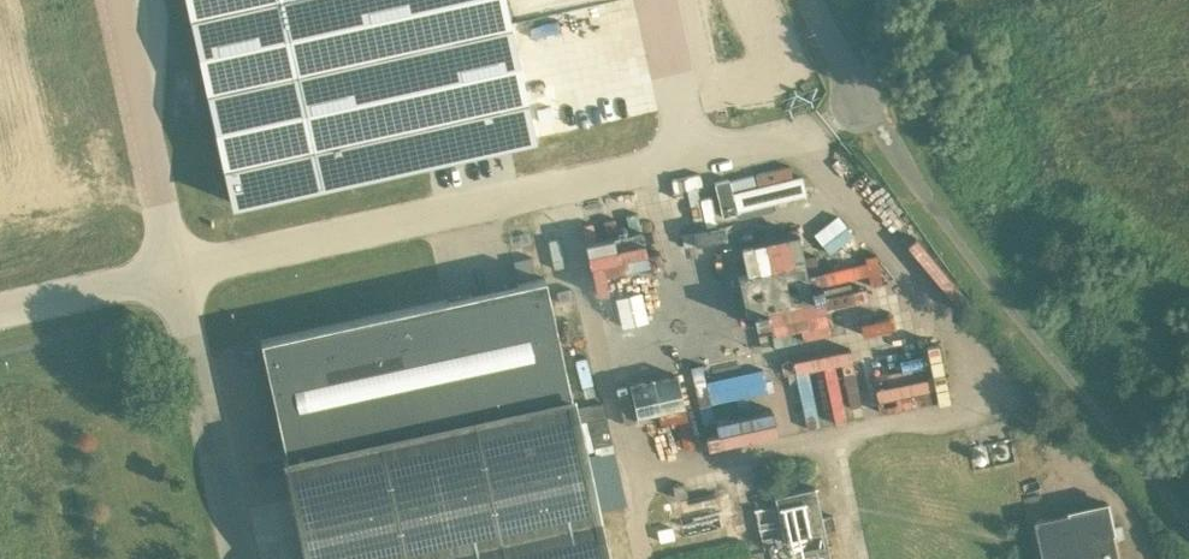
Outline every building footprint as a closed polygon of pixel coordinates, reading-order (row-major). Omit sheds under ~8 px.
[(230,201),(530,137),(501,0),(186,0),(230,201)] [(634,227),(577,237),(585,287),(659,275),(654,247),(638,250),(634,227)] [(805,261),(738,275),(746,312),(813,298),(805,261)] [(285,456),(282,457),(304,558),(606,558),(595,511),(569,394),(543,275),(258,337),(285,456)] [(619,322),(643,319),(639,290),(615,293),(619,322)] [(851,290),(827,293),(830,315),(854,312),(851,290)] [(923,358),(782,384),(785,400),(816,394),(818,407),(853,400),(852,399),(874,395),(876,406),(930,396),(923,358)] [(709,376),(709,392),(762,390),(762,374),(709,376)] [(677,375),(630,385),(636,415),(683,405),(677,375)] [(709,443),(770,429),(765,403),(703,417),(709,443)] [(814,486),(776,494),(774,495),(783,540),(835,529),(831,514),(821,517),(814,486)] [(1109,503),(1036,519),(1045,558),(1121,558),(1109,503)]
